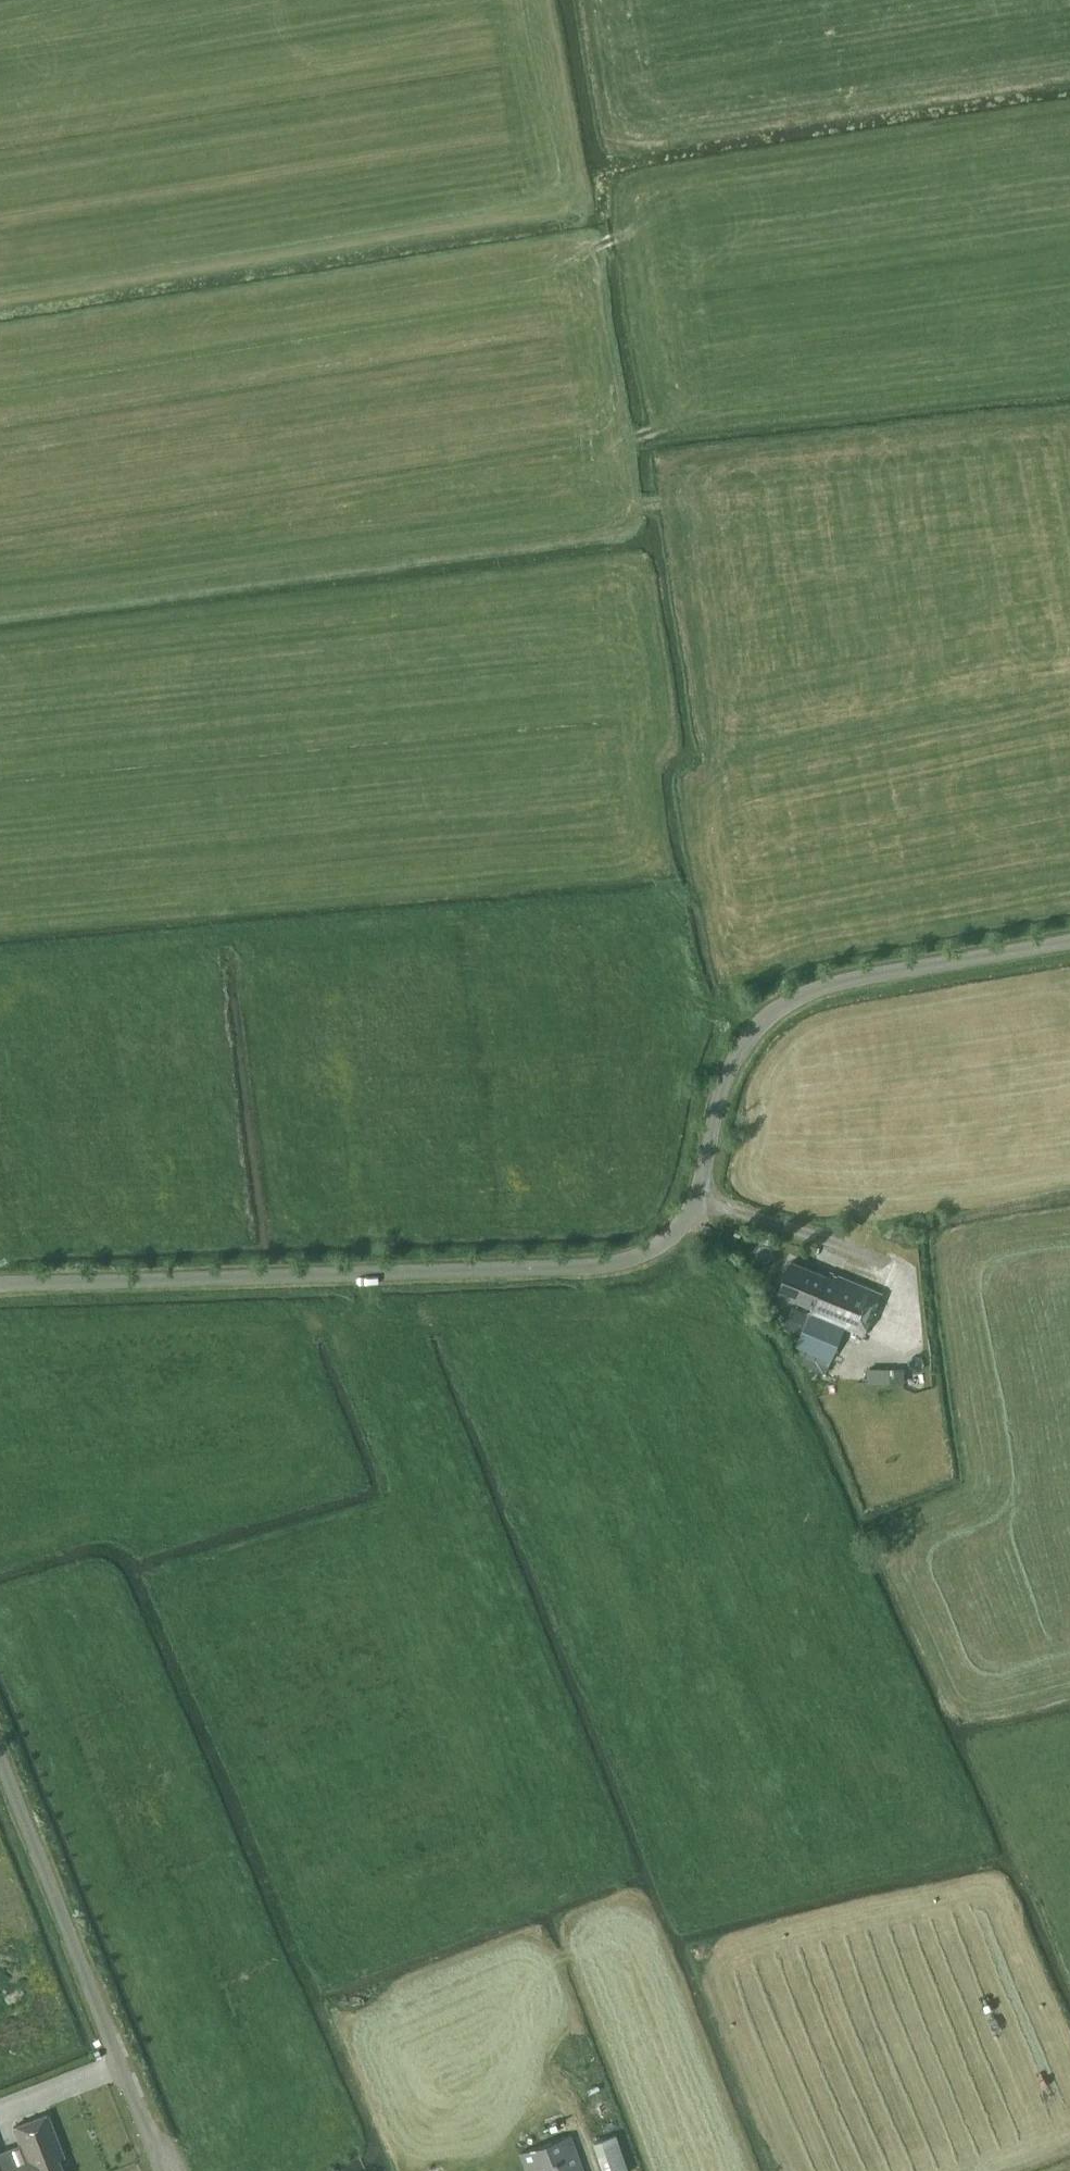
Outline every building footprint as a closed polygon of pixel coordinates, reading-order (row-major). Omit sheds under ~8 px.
[(810,1313),(865,1335),(882,1293),(830,1272),(828,1276),(792,1261),(778,1293),(812,1307),(810,1313)] [(801,1363),(826,1373),(845,1328),(810,1313),(797,1344),(807,1348),(801,1363)] [(0,2152),(0,2169),(3,2168),(4,2170),(5,2170),(10,2169),(10,2170),(66,2170),(61,2157),(66,2155),(51,2113),(16,2126),(23,2143),(0,2152)] [(616,2133),(593,2141),(603,2170),(628,2170),(616,2133)] [(570,2134),(520,2152),(527,2170),(583,2170),(570,2134)]
